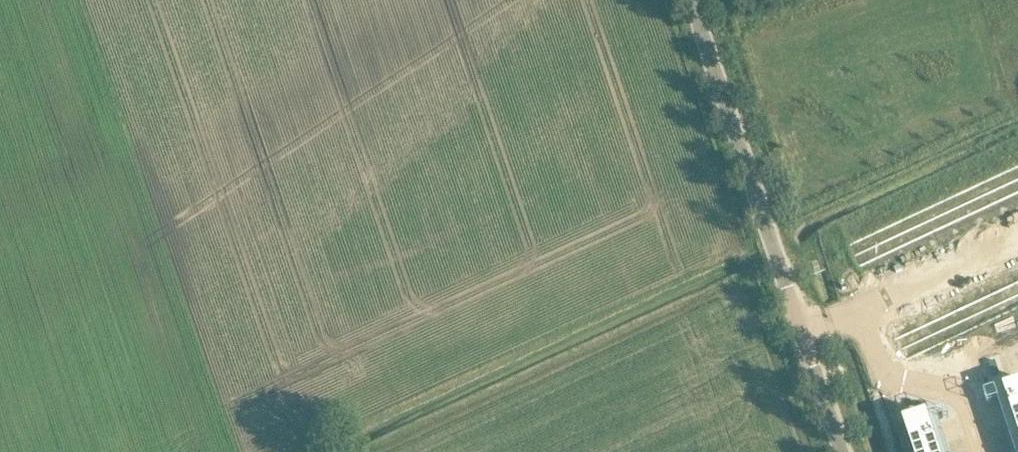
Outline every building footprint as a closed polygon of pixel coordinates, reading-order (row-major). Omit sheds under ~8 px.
[(1004,389),(1017,432),(1017,384),(1004,389)] [(914,451),(940,451),(928,414),(904,422),(914,451)]
